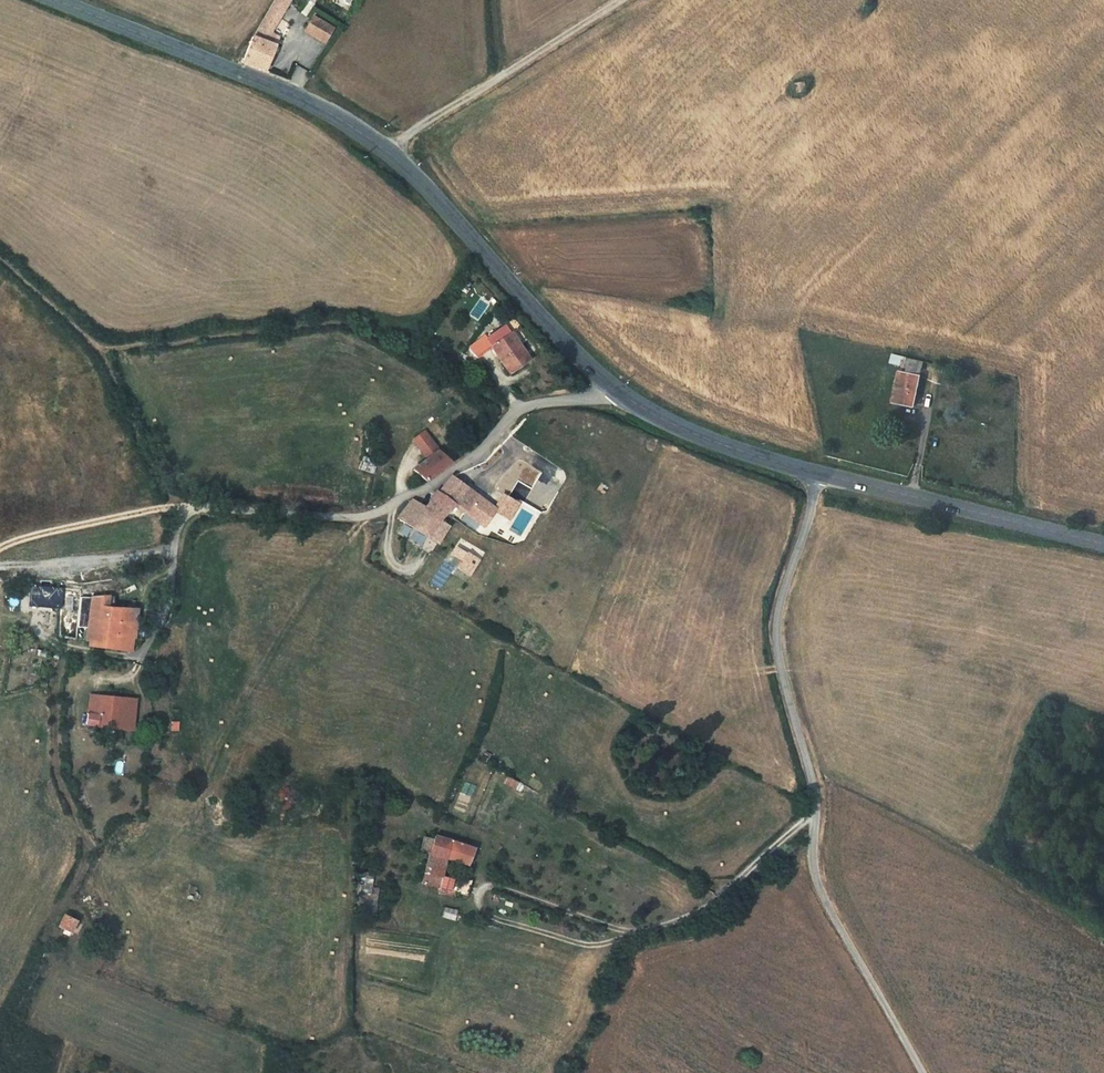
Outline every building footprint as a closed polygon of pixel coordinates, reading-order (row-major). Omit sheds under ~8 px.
[(274,25),(289,0),(274,0),(264,17),(274,25)] [(264,17),(259,25),(270,31),(274,25),(264,17)] [(314,17),(305,32),(325,43),(334,29),(314,17)] [(259,25),(253,37),(251,39),(273,49),(278,36),(270,31),(259,25)] [(242,62),(264,71),(273,49),(251,39),(242,62)] [(796,83),(797,93),(807,92),(805,82),(796,83)] [(705,212),(697,213),(698,221),(706,220),(705,212)] [(512,333),(512,334),(506,325),(487,338),(510,373),(530,360),(512,333)] [(890,362),(902,365),(904,358),(892,355),(890,362)] [(923,362),(904,358),(902,365),(907,366),(906,373),(899,371),(893,403),(914,407),(923,362)] [(414,440),(428,459),(439,451),(425,432),(414,440)] [(452,463),(439,451),(428,459),(413,470),(427,482),(452,463)] [(351,457),(348,465),(373,474),(378,462),(355,453),(352,458),(351,457)] [(482,525),(493,510),(450,478),(439,493),(437,491),(426,508),(412,500),(397,518),(413,528),(438,543),(448,527),(439,522),(442,517),(451,511),(455,505),(482,525)] [(438,543),(413,528),(407,539),(431,554),(438,543)] [(456,552),(468,560),(463,567),(472,573),(486,552),(464,538),(456,552)] [(30,607),(61,609),(62,589),(32,587),(30,607)] [(136,622),(137,609),(135,609),(124,608),(114,608),(115,602),(115,598),(115,596),(103,597),(96,597),(95,612),(91,612),(90,618),(99,619),(99,621),(117,624),(114,640),(96,638),(96,642),(91,641),(90,646),(130,651),(133,637),(134,632),(136,622)] [(136,600),(115,598),(115,602),(114,608),(124,608),(135,609),(136,600)] [(90,618),(87,640),(91,641),(96,642),(96,638),(114,640),(117,624),(99,621),(99,619),(90,618)] [(148,626),(136,622),(134,632),(133,637),(139,637),(148,626)] [(48,681),(41,680),(40,685),(47,688),(48,681)] [(136,700),(91,695),(86,724),(98,726),(105,727),(134,730),(136,700)] [(518,782),(507,776),(504,782),(515,788),(518,782)] [(455,892),(467,895),(471,883),(442,875),(443,866),(445,858),(449,859),(468,865),(474,849),(455,842),(435,836),(434,840),(430,853),(422,884),(440,888),(455,892)] [(421,850),(430,853),(434,840),(425,837),(421,850)] [(373,874),(361,872),(361,886),(372,887),(373,874)] [(457,911),(445,908),(442,915),(455,919),(457,911)] [(64,914),(58,927),(64,930),(71,933),(77,922),(77,921),(71,918),(72,916),(71,914),(71,913),(70,912),(68,912),(67,912),(65,913),(65,915),(64,914)] [(71,933),(64,930),(62,933),(69,937),(75,935),(77,936),(83,925),(77,922),(71,933)]
